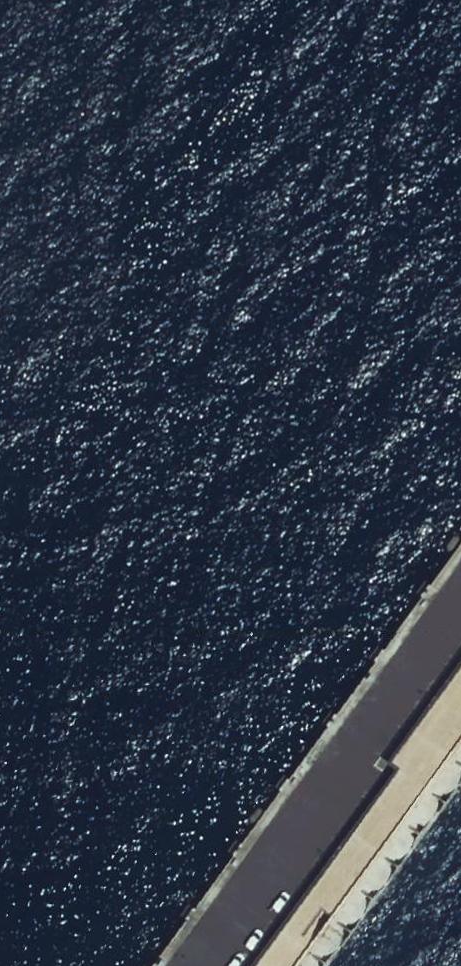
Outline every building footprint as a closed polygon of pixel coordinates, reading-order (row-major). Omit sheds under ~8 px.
[(460,741),(460,660),(386,763),(394,769),(252,965),(298,965),(460,741)]
